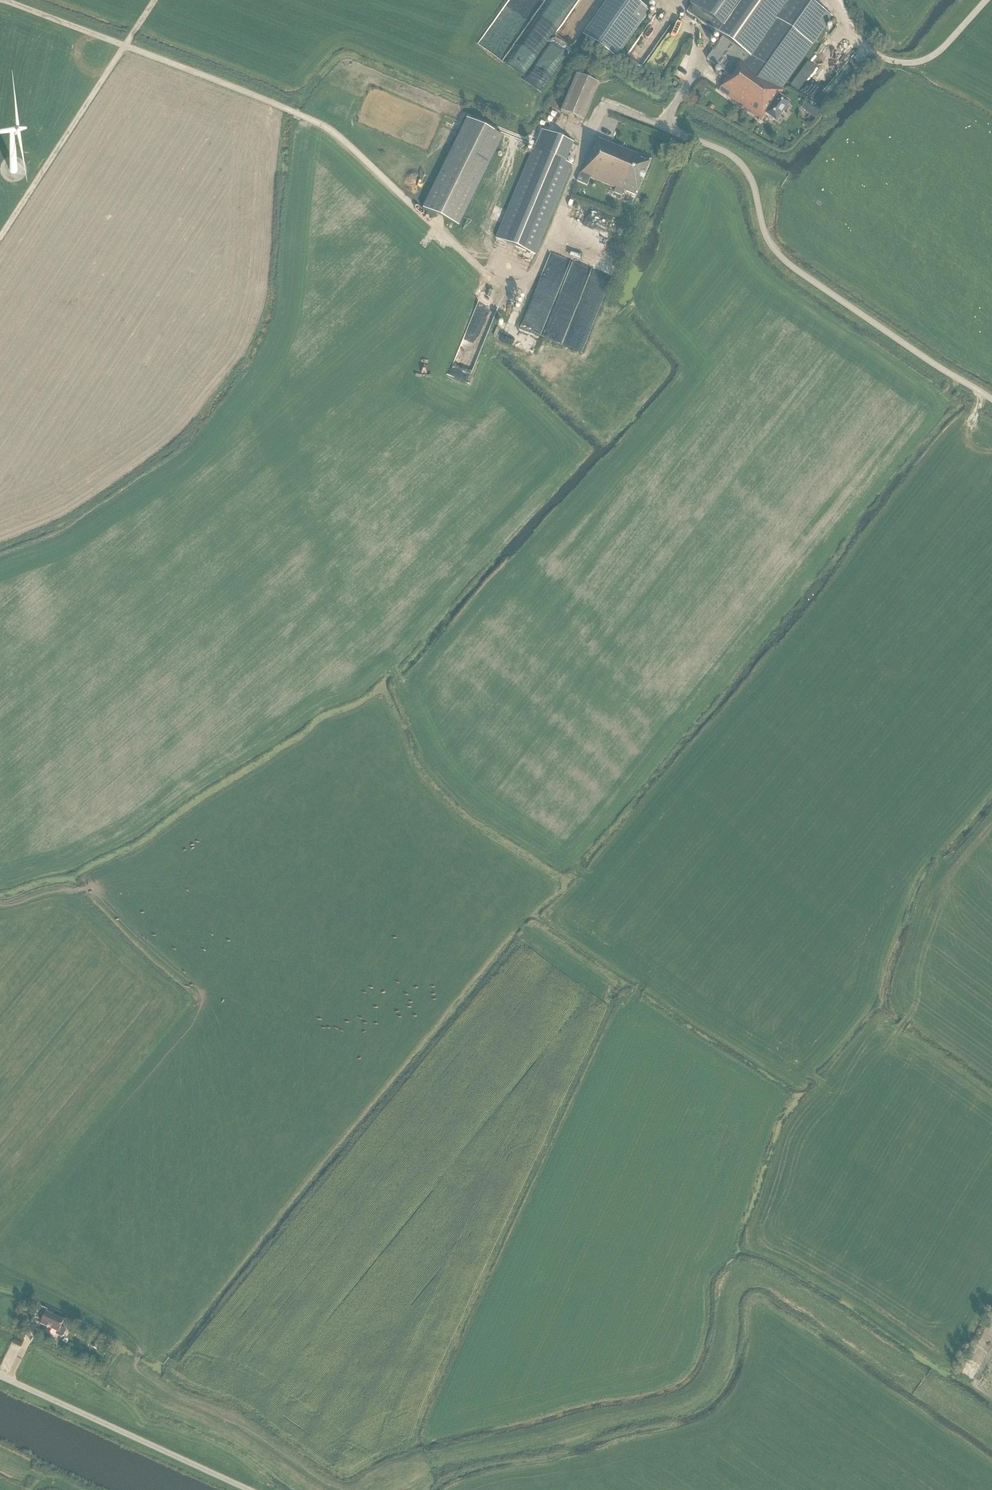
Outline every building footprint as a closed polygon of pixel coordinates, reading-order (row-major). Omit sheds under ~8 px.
[(583,34),(616,58),(649,11),(633,0),(607,0),(583,34)] [(711,29),(722,37),(707,59),(724,72),(719,79),(724,82),(719,90),(762,121),(766,115),(776,122),(790,103),(779,96),(784,89),(782,88),(832,17),(808,0),(692,0),(690,3),(716,22),(711,29)] [(549,37),(524,77),(543,88),(568,48),(549,37)] [(807,58),(791,83),(800,89),(816,63),(807,58)] [(561,112),(583,121),(599,84),(577,75),(561,112)] [(801,108),(807,112),(811,106),(806,102),(801,108)] [(618,120),(607,115),(601,130),(613,134),(618,120)] [(503,137),(466,119),(423,209),(461,226),(503,137)] [(587,186),(590,178),(616,188),(614,193),(621,196),(624,190),(637,196),(651,161),(638,156),(638,155),(598,138),(594,148),(591,147),(577,181),(587,186)] [(535,255),(572,165),(534,149),(496,239),(535,255)] [(580,186),(579,194),(590,196),(592,188),(580,186)] [(586,283),(576,313),(571,311),(562,342),(585,349),(603,288),(586,283)] [(534,292),(521,323),(542,332),(555,301),(534,292)] [(39,1323),(57,1332),(56,1334),(61,1336),(62,1336),(65,1331),(64,1329),(61,1327),(64,1320),(46,1312),(47,1309),(39,1306),(34,1317),(41,1320),(39,1323)]
